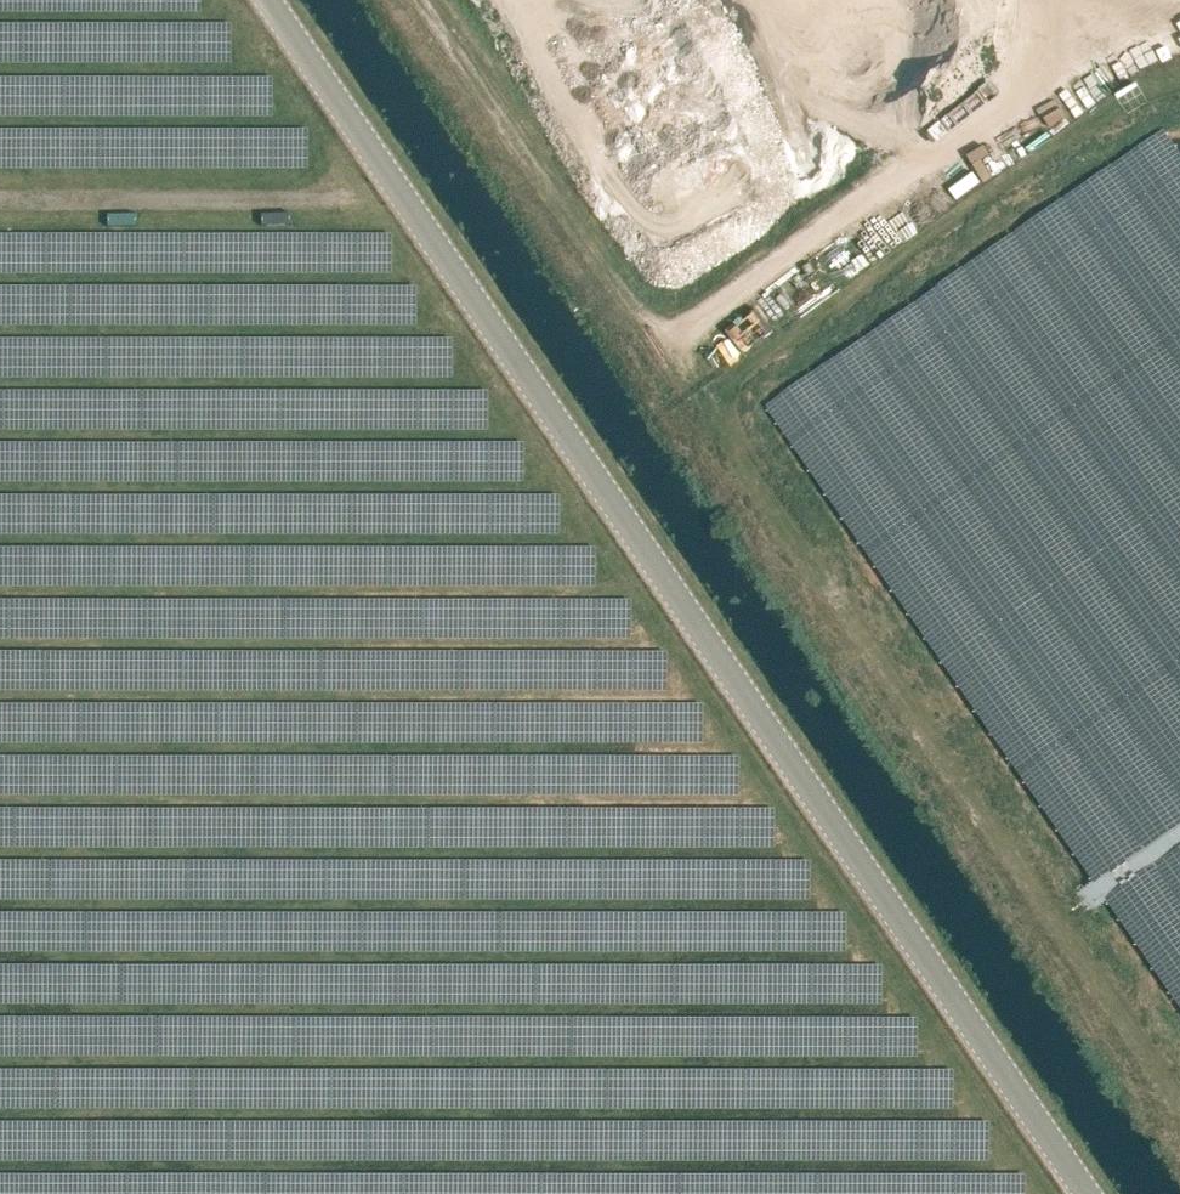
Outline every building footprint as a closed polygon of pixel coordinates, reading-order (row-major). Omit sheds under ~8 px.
[(1043,102),(1059,94),(1051,78),(1035,86),(1043,102)]
